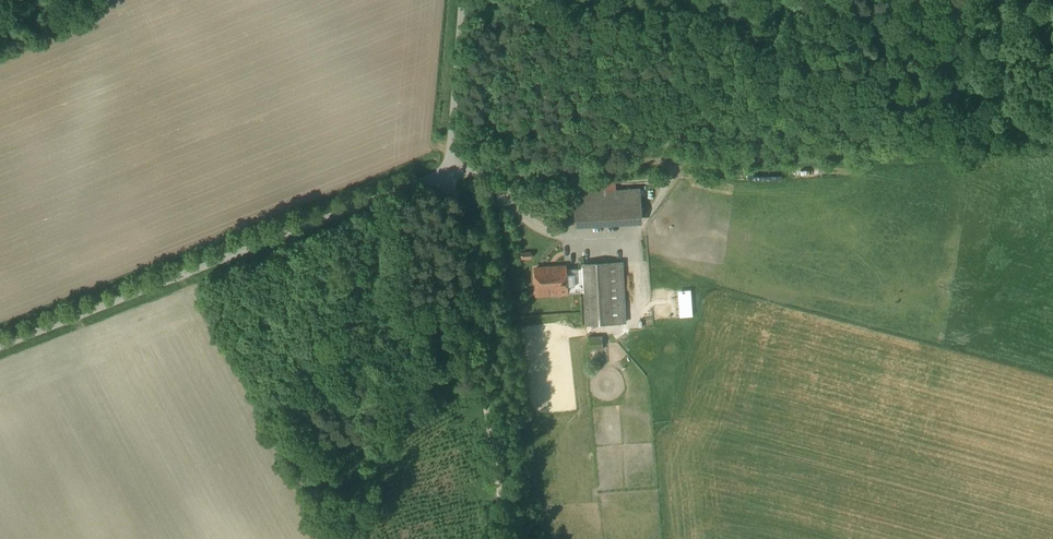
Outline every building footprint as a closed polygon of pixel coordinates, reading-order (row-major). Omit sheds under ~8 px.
[(574,193),(576,221),(642,217),(640,189),(574,193)] [(622,262),(583,264),(583,268),(585,293),(586,325),(625,323),(622,262)] [(565,267),(535,269),(536,295),(567,294),(566,269),(565,267)] [(583,268),(566,269),(567,294),(585,293),(583,268)] [(606,359),(604,335),(591,336),(592,360),(606,359)]
